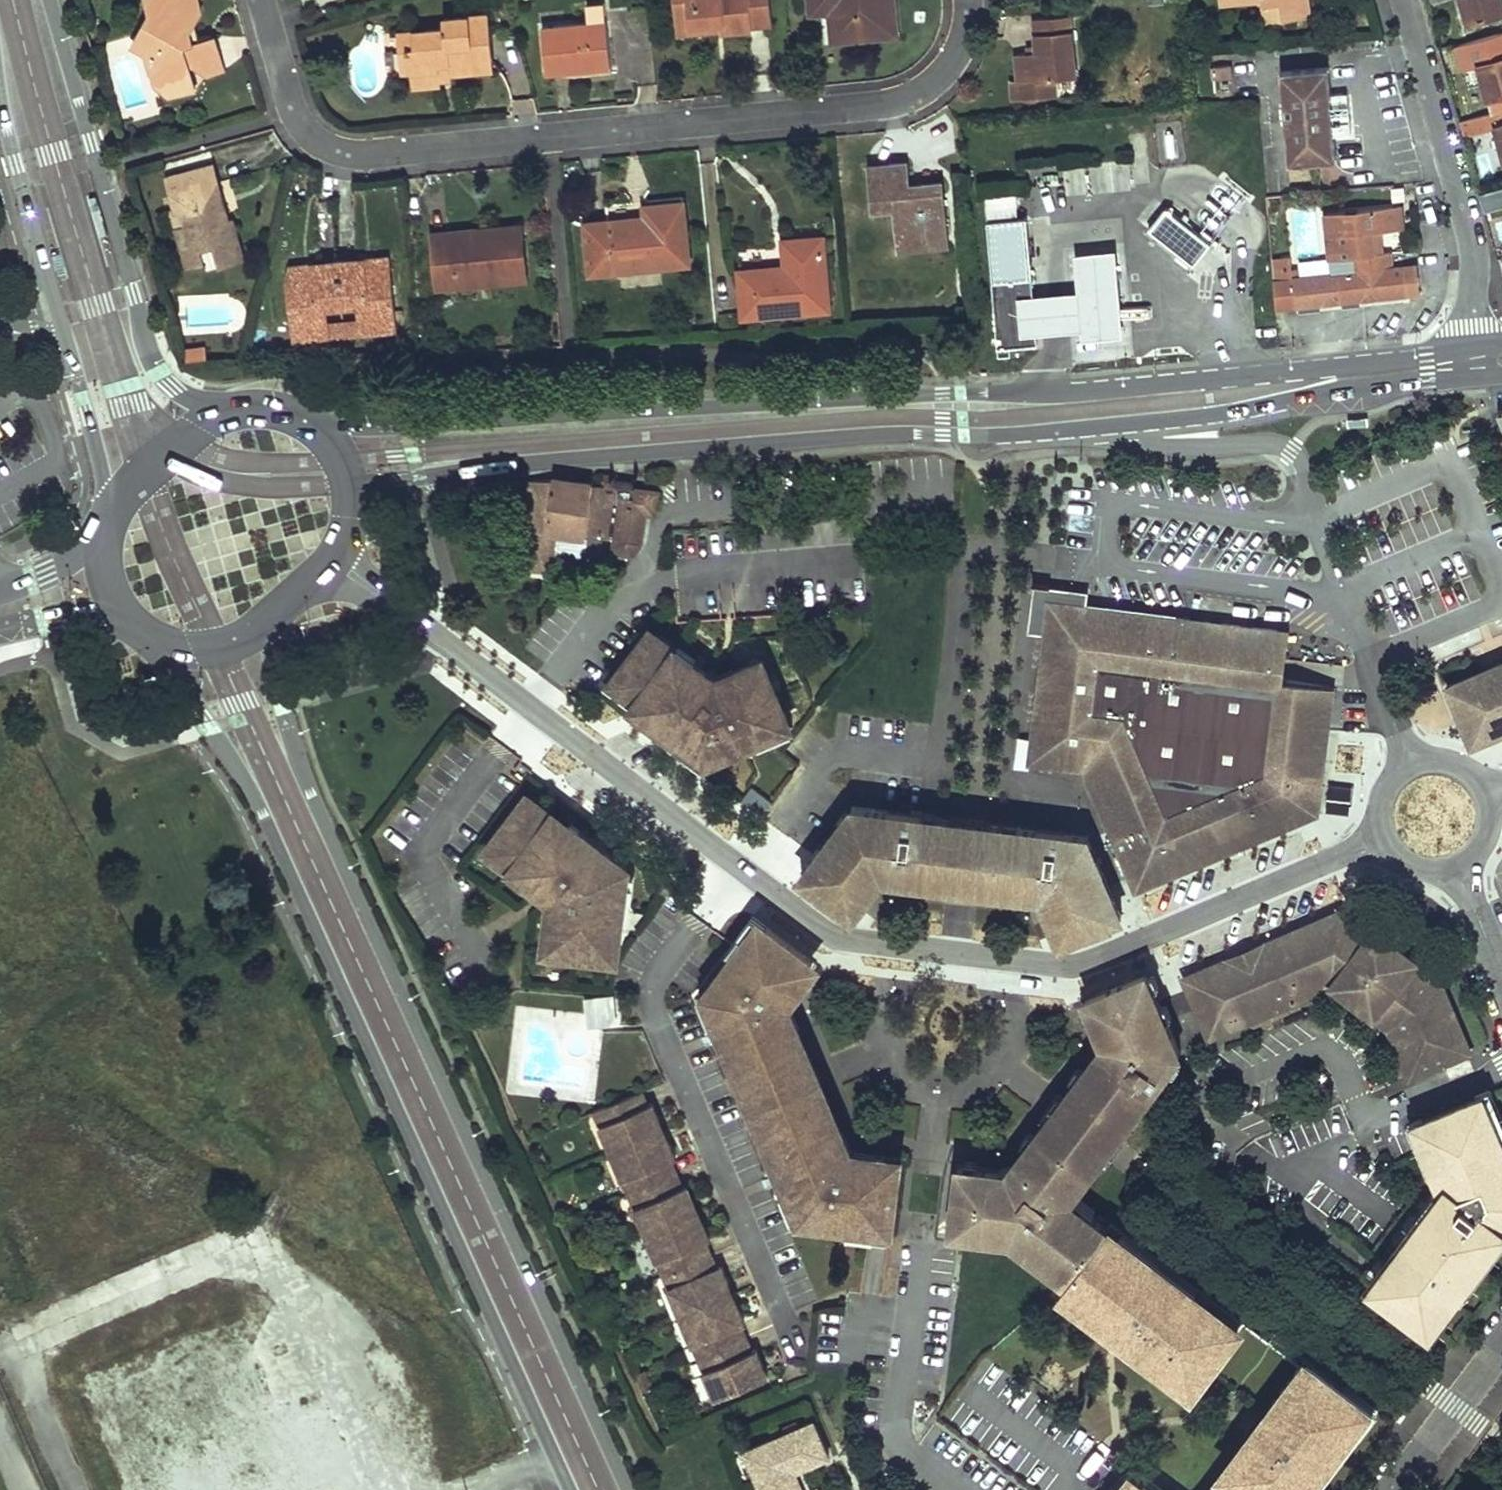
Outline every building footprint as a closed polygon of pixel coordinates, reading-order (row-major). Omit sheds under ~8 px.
[(159,60),(163,75),(154,77),(157,88),(171,99),(198,91),(193,77),(198,75),(195,66),(188,45),(194,42),(191,32),(197,25),(204,14),(200,0),(148,0),(151,12),(159,16),(152,29),(142,30),(134,47),(147,54),(159,60)] [(681,26),(721,23),(722,29),(722,31),(750,28),(749,22),(771,20),(769,0),(679,0),(681,26)] [(833,34),(860,32),(859,25),(885,22),(883,0),(811,0),(812,13),(831,11),(833,34)] [(834,41),(899,35),(895,0),(883,0),(885,22),(859,25),(860,32),(833,34),(834,41)] [(1222,6),(1264,0),(1264,7),(1279,5),(1281,20),(1300,18),(1297,0),(1221,0),(1222,6)] [(1300,18),(1312,16),(1310,0),(1297,0),(1300,18)] [(1466,23),(1501,14),(1501,3),(1501,0),(1460,0),(1466,23)] [(606,2),(587,4),(589,23),(543,28),(547,72),(575,69),(576,78),(612,74),(606,2)] [(1279,5),(1264,7),(1266,22),(1281,20),(1279,5)] [(454,66),(493,62),(489,15),(445,19),(446,29),(413,32),(415,49),(401,51),(404,73),(413,73),(414,88),(441,85),(440,80),(439,65),(454,63),(454,66)] [(1075,78),(1069,16),(1033,19),(1036,47),(1037,52),(1027,52),(1016,54),(1018,81),(1020,100),(1055,97),(1054,80),(1075,78)] [(771,20),(749,22),(750,28),(771,26),(771,20)] [(721,23),(681,26),(682,32),(722,29),(721,23)] [(208,76),(224,71),(215,36),(201,40),(197,25),(191,32),(194,42),(188,45),(195,66),(208,76)] [(413,32),(399,34),(401,51),(415,49),(413,32)] [(159,60),(147,54),(154,77),(163,75),(159,60)] [(1479,65),(1488,98),(1455,107),(1458,122),(1492,112),(1501,110),(1501,59),(1479,65)] [(454,63),(439,65),(440,80),(451,78),(450,74),(493,70),(493,62),(454,66),(454,63)] [(1214,79),(1232,78),(1231,67),(1214,68),(1214,79)] [(1327,67),(1280,71),(1288,163),(1334,159),(1332,127),(1326,127),(1324,100),(1330,99),(1327,67)] [(1018,81),(1010,82),(1012,100),(1020,100),(1018,81)] [(1492,112),(1458,122),(1462,136),(1496,126),(1501,150),(1501,110),(1492,112)] [(910,185),(907,162),(868,167),(872,211),(895,209),(898,241),(919,240),(918,232),(946,229),(943,182),(921,184),(922,190),(910,191),(910,185)] [(225,205),(215,165),(168,178),(177,210),(182,209),(187,226),(185,227),(189,244),(181,246),(187,267),(217,259),(219,266),(239,260),(233,241),(240,240),(234,220),(225,222),(221,206),(225,205)] [(635,218),(585,222),(590,273),(690,264),(683,203),(644,206),(645,217),(646,224),(636,225),(635,218)] [(225,205),(221,206),(225,222),(234,220),(230,204),(225,205)] [(1284,281),(1275,281),(1277,310),(1325,305),(1329,300),(1334,299),(1339,303),(1364,300),(1364,296),(1372,295),(1376,299),(1421,293),(1418,266),(1392,269),(1390,253),(1383,254),(1381,238),(1373,239),(1372,232),(1381,232),(1394,230),(1392,206),(1357,210),(1358,217),(1346,219),(1345,211),(1324,214),(1329,259),(1348,257),(1350,272),(1331,275),(1301,279),(1300,270),(1292,271),(1290,258),(1281,260),(1284,281)] [(1400,206),(1392,206),(1394,230),(1403,229),(1400,206)] [(177,210),(172,211),(181,246),(189,244),(185,227),(187,226),(182,209),(177,210)] [(1160,218),(1149,232),(1195,267),(1204,255),(1213,245),(1167,209),(1160,218)] [(1357,210),(1345,211),(1346,219),(1358,217),(1357,210)] [(988,220),(993,281),(995,298),(998,336),(1000,354),(1011,354),(1010,345),(1037,343),(1036,333),(1032,295),(1026,218),(988,220)] [(521,225),(481,229),(482,239),(522,235),(521,225)] [(481,229),(433,234),(439,289),(527,280),(522,235),(482,239),(481,229)] [(919,240),(898,241),(899,253),(948,249),(946,229),(918,232),(919,240)] [(787,268),(740,274),(744,318),(829,310),(822,239),(785,243),(787,268)] [(245,258),(240,240),(233,241),(239,260),(245,258)] [(1123,336),(1116,251),(1076,254),(1078,292),(1032,295),(1036,333),(1081,329),(1082,339),(1123,336)] [(1348,257),(1329,259),(1331,275),(1350,272),(1348,257)] [(288,277),(293,340),(330,336),(329,321),(328,308),(358,305),(359,319),(360,333),(398,330),(391,258),(290,267),(288,277)] [(359,319),(329,321),(330,336),(360,333),(359,319)] [(204,348),(185,350),(186,364),(206,362),(204,348)] [(616,485),(554,477),(530,480),(525,527),(533,527),(528,569),(556,573),(561,531),(608,537),(609,534),(615,535),(614,543),(621,553),(633,555),(642,543),(646,515),(656,516),(659,493),(615,487),(616,485)] [(1055,581),(1036,579),(1030,628),(1047,630),(1051,597),(1061,598),(1090,602),(1092,586),(1055,581)] [(1061,598),(1051,597),(1047,630),(1034,735),(1032,760),(1086,766),(1132,876),(1161,864),(1199,848),(1237,832),(1294,808),(1310,801),(1314,778),(1327,779),(1329,756),(1334,712),(1336,686),(1285,681),(1292,627),(1090,602),(1061,598)] [(717,680),(667,642),(663,646),(651,637),(617,680),(642,700),(657,711),(676,726),(689,736),(684,743),(708,762),(773,735),(769,726),(787,718),(763,661),(717,680)] [(1482,669),(1484,674),(1501,666),(1501,661),(1482,669)] [(1447,685),(1461,718),(1474,748),(1501,736),(1501,666),(1484,674),(1482,669),(1447,685)] [(642,700),(617,680),(612,687),(636,706),(642,700)] [(676,726),(657,711),(651,718),(670,733),(676,726)] [(791,727),(787,718),(769,726),(773,735),(791,727)] [(1018,758),(1032,760),(1034,735),(1022,733),(1018,758)] [(708,762),(684,743),(679,749),(704,768),(708,762)] [(1137,889),(1324,810),(1327,779),(1314,778),(1310,801),(1294,808),(1237,832),(1199,848),(1161,864),(1132,876),(1137,889)] [(632,869),(592,839),(585,848),(566,833),(552,822),(555,819),(541,808),(536,813),(525,805),(491,848),(529,876),(526,880),(553,901),(546,951),(620,958),(632,869)] [(855,807),(849,806),(797,876),(843,910),(846,906),(802,874),(855,807)] [(855,807),(802,874),(846,906),(872,872),(876,866),(886,867),(951,875),(966,877),(981,879),(1021,884),(1038,886),(1047,887),(1051,887),(1073,934),(1112,918),(1122,914),(1089,834),(995,823),(987,822),(973,820),(957,818),(950,818),(855,807)] [(592,839),(573,824),(566,833),(585,848),(592,839)] [(529,876),(491,848),(485,856),(523,884),(526,880),(529,876)] [(872,872),(846,906),(843,910),(854,918),(882,878),(949,886),(965,888),(980,890),(1044,898),(1061,939),(1073,934),(1051,887),(1047,887),(1038,886),(1021,884),(981,879),(966,877),(951,875),(886,867),(876,866),(872,872)] [(661,876),(653,886),(668,897),(675,887),(661,876)] [(1342,912),(1185,978),(1189,988),(1200,983),(1221,975),(1240,967),(1261,958),(1283,949),(1330,929),(1338,926),(1363,944),(1371,933),(1342,912)] [(770,927),(756,916),(731,948),(740,955),(754,938),(757,942),(770,927)] [(1405,953),(1373,930),(1371,933),(1363,944),(1338,926),(1330,929),(1283,949),(1261,958),(1240,967),(1221,975),(1200,983),(1189,988),(1210,1035),(1330,986),(1388,1030),(1409,1078),(1470,1053),(1441,986),(1414,966),(1417,961),(1405,953)] [(789,1001),(803,983),(793,975),(808,956),(770,927),(757,942),(754,938),(740,955),(709,995),(802,1214),(849,1221),(873,1224),(874,1216),(892,1218),(898,1167),(873,1164),(875,1152),(851,1148),(825,1087),(818,1090),(806,1062),(814,1059),(789,1001)] [(818,963),(808,956),(793,975),(803,983),(818,963)] [(1180,1050),(1155,990),(1146,973),(1115,986),(1095,994),(1115,1037),(1118,1045),(1112,1053),(1066,1113),(1014,1181),(960,1176),(954,1228),(1005,1233),(1066,1281),(1064,1283),(1114,1322),(1107,1330),(1116,1337),(1120,1332),(1130,1340),(1127,1345),(1135,1351),(1140,1346),(1178,1376),(1182,1370),(1197,1381),(1235,1332),(1202,1306),(1205,1302),(1170,1274),(1166,1278),(1105,1231),(1107,1228),(1091,1216),(1090,1217),(1067,1201),(1072,1196),(1080,1183),(1074,1178),(1080,1170),(1086,1175),(1101,1156),(1108,1146),(1116,1136),(1180,1050)] [(584,993),(585,1020),(613,1019),(612,992),(584,993)] [(1010,1168),(962,1163),(960,1176),(1014,1181),(1066,1113),(1112,1053),(1118,1045),(1115,1037),(1095,994),(1087,997),(1105,1042),(1057,1107),(1010,1168)] [(802,1214),(709,995),(699,999),(792,1218),(802,1214)] [(825,1087),(814,1059),(806,1062),(818,1090),(825,1087)] [(683,1188),(670,1158),(675,1155),(652,1102),(648,1104),(640,1089),(591,1110),(716,1399),(770,1376),(757,1349),(753,1350),(741,1322),(745,1320),(723,1267),(718,1269),(706,1241),(711,1239),(687,1186),(683,1188)] [(1495,1092),(1485,1096),(1494,1119),(1501,1116),(1501,1111),(1495,1092)] [(1485,1096),(1421,1122),(1430,1145),(1426,1146),(1445,1192),(1438,1201),(1440,1203),(1411,1240),(1410,1238),(1375,1283),(1422,1318),(1441,1295),(1442,1296),(1446,1291),(1455,1296),(1501,1234),(1501,1139),(1494,1119),(1485,1096)] [(1430,1145),(1421,1122),(1408,1127),(1418,1150),(1426,1146),(1430,1145)] [(900,1155),(875,1152),(873,1164),(898,1167),(900,1155)] [(1080,1183),(1086,1175),(1080,1170),(1074,1178),(1080,1183)] [(1090,1217),(1091,1216),(1094,1211),(1072,1196),(1067,1201),(1090,1217)] [(892,1218),(874,1216),(873,1224),(849,1221),(848,1229),(890,1234),(892,1221),(892,1218)] [(1455,1296),(1446,1291),(1442,1296),(1441,1295),(1422,1318),(1432,1326),(1455,1296)] [(238,1318),(97,1381),(144,1489),(310,1489),(301,1469),(250,1347),(238,1318)] [(1120,1332),(1116,1337),(1127,1345),(1130,1340),(1120,1332)] [(1305,1360),(1267,1409),(1275,1415),(1313,1367),(1305,1360)] [(1313,1367),(1275,1415),(1267,1409),(1261,1416),(1265,1420),(1257,1430),(1253,1427),(1246,1436),(1251,1440),(1257,1444),(1232,1477),(1222,1489),(1300,1489),(1306,1483),(1308,1485),(1335,1450),(1367,1408),(1313,1367)] [(1197,1381),(1182,1370),(1178,1376),(1192,1387),(1197,1381)] [(1335,1450),(1341,1454),(1373,1413),(1367,1408),(1335,1450)] [(1261,1416),(1253,1427),(1257,1430),(1265,1420),(1261,1416)] [(744,1451),(761,1489),(803,1489),(795,1472),(802,1468),(828,1457),(813,1421),(744,1451)] [(1251,1440),(1226,1472),(1232,1477),(1257,1444),(1251,1440)] [(1308,1485),(1314,1489),(1341,1454),(1335,1450),(1308,1485)] [(802,1468),(795,1472),(803,1489),(812,1489),(802,1468)] [(1212,1489),(1222,1489),(1232,1477),(1226,1472),(1212,1489)] [(1136,1486),(1124,1477),(1114,1489),(1141,1489),(1136,1486)] [(1142,1478),(1136,1486),(1141,1489),(1157,1489),(1142,1478)]
